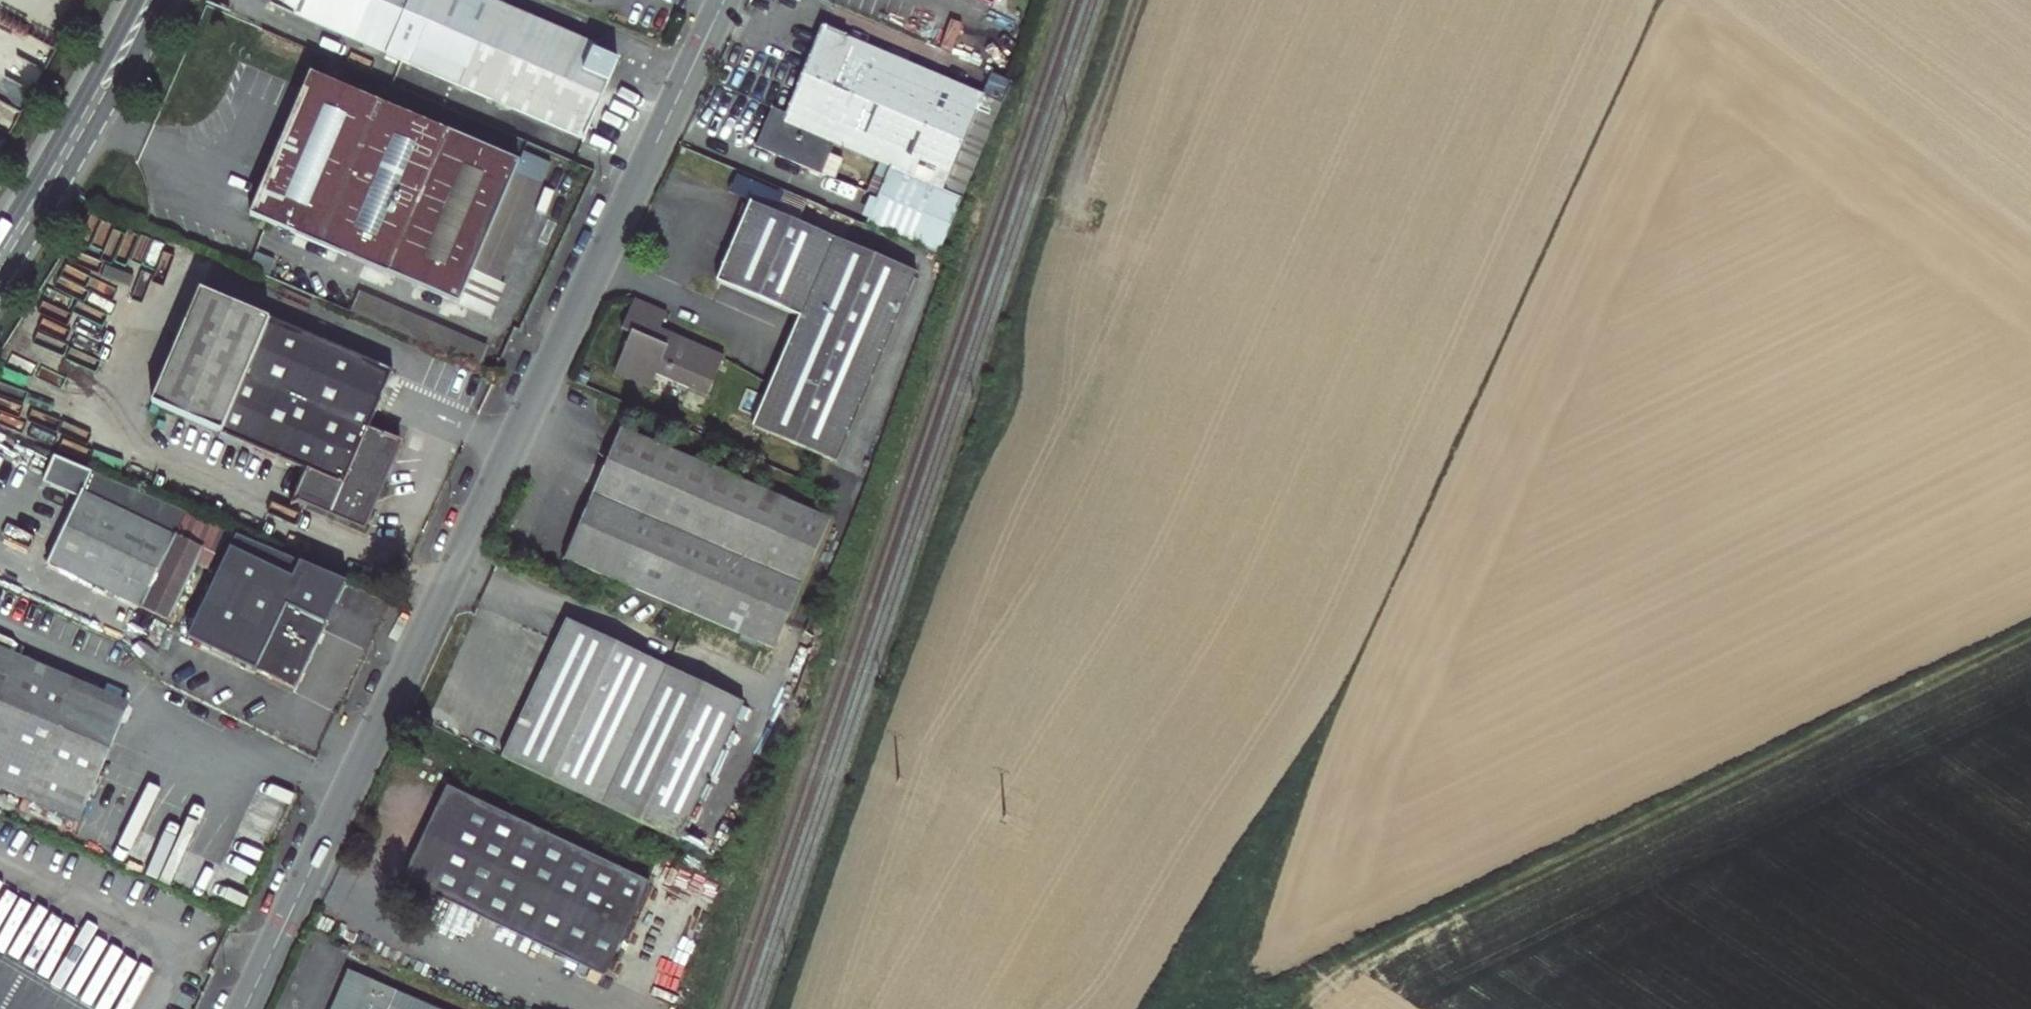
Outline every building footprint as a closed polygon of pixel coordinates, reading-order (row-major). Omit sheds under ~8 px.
[(491,0),(272,0),(270,4),(583,140),(617,61),(593,50),(595,45),(491,0)] [(936,254),(1001,104),(825,28),(788,113),(774,107),(757,146),(811,169),(818,153),(828,158),(835,142),(890,167),(866,223),(936,254)] [(518,162),(310,75),(251,216),(459,304),(518,162)] [(818,153),(811,169),(821,173),(828,158),(818,153)] [(525,154),(519,177),(545,183),(550,160),(525,154)] [(835,461),(917,272),(750,202),(710,296),(795,332),(753,427),(835,461)] [(368,427),(392,372),(199,289),(150,402),(306,469),(290,506),(300,502),(365,530),(373,511),(369,509),(372,500),(390,493),(383,477),(397,444),(384,438),(385,434),(368,427)] [(724,357),(671,334),(668,342),(655,337),(658,329),(665,313),(635,300),(622,330),(631,333),(614,373),(650,388),(656,374),(707,396),(724,357)] [(671,334),(658,329),(655,337),(668,342),(671,334)] [(773,649),(830,520),(622,429),(565,558),(773,649)] [(237,535),(55,457),(43,482),(79,499),(48,564),(169,621),(196,564),(218,574),(237,535)] [(195,642),(295,690),(347,582),(245,538),(195,642)] [(679,840),(744,703),(566,619),(502,756),(679,840)] [(0,649),(0,788),(79,822),(129,704),(0,649)] [(650,883),(447,786),(402,880),(605,977),(650,883)] [(349,970),(332,1008),(438,1008),(349,970)]
